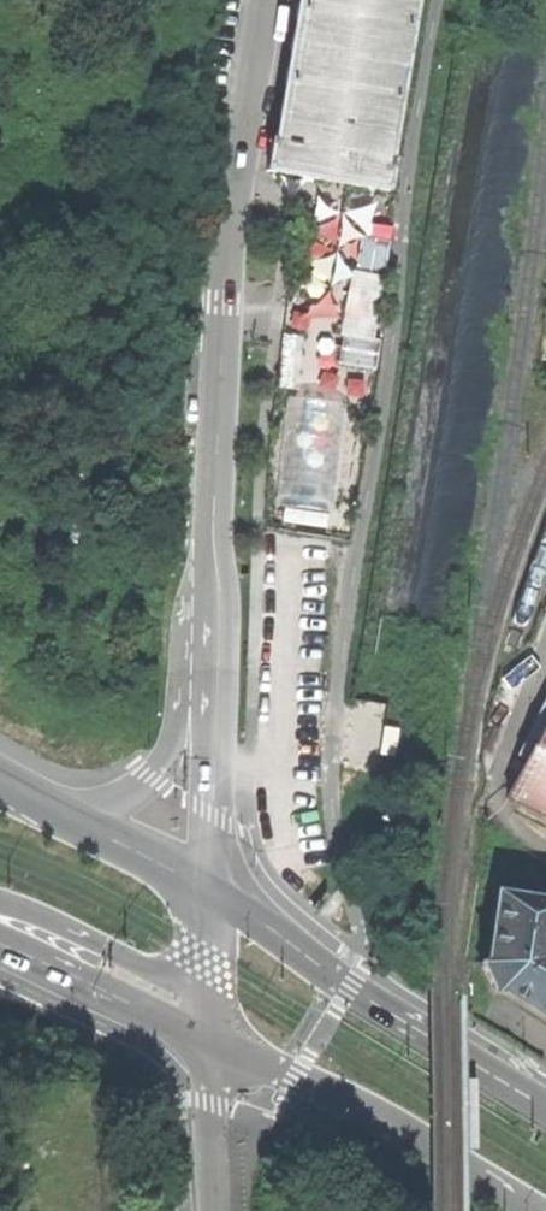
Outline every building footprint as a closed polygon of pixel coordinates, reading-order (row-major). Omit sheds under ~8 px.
[(278,124),(277,141),(270,140),(268,174),(389,191),(395,160),(391,159),(421,0),(300,0),(278,124)] [(507,797),(545,816),(545,718),(507,797)] [(495,890),(485,958),(478,962),(492,996),(500,993),(530,1012),(545,1022),(545,898),(495,890)]
